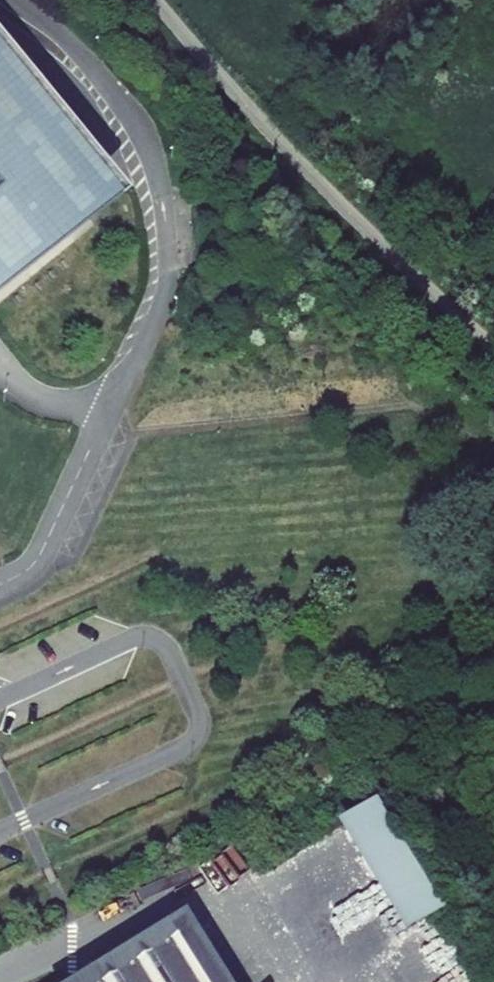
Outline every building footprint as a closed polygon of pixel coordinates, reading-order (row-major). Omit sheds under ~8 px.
[(114,201),(0,62),(0,294),(114,201)] [(343,828),(411,939),(449,915),(381,804),(343,828)] [(172,912),(55,981),(214,981),(172,912)]
